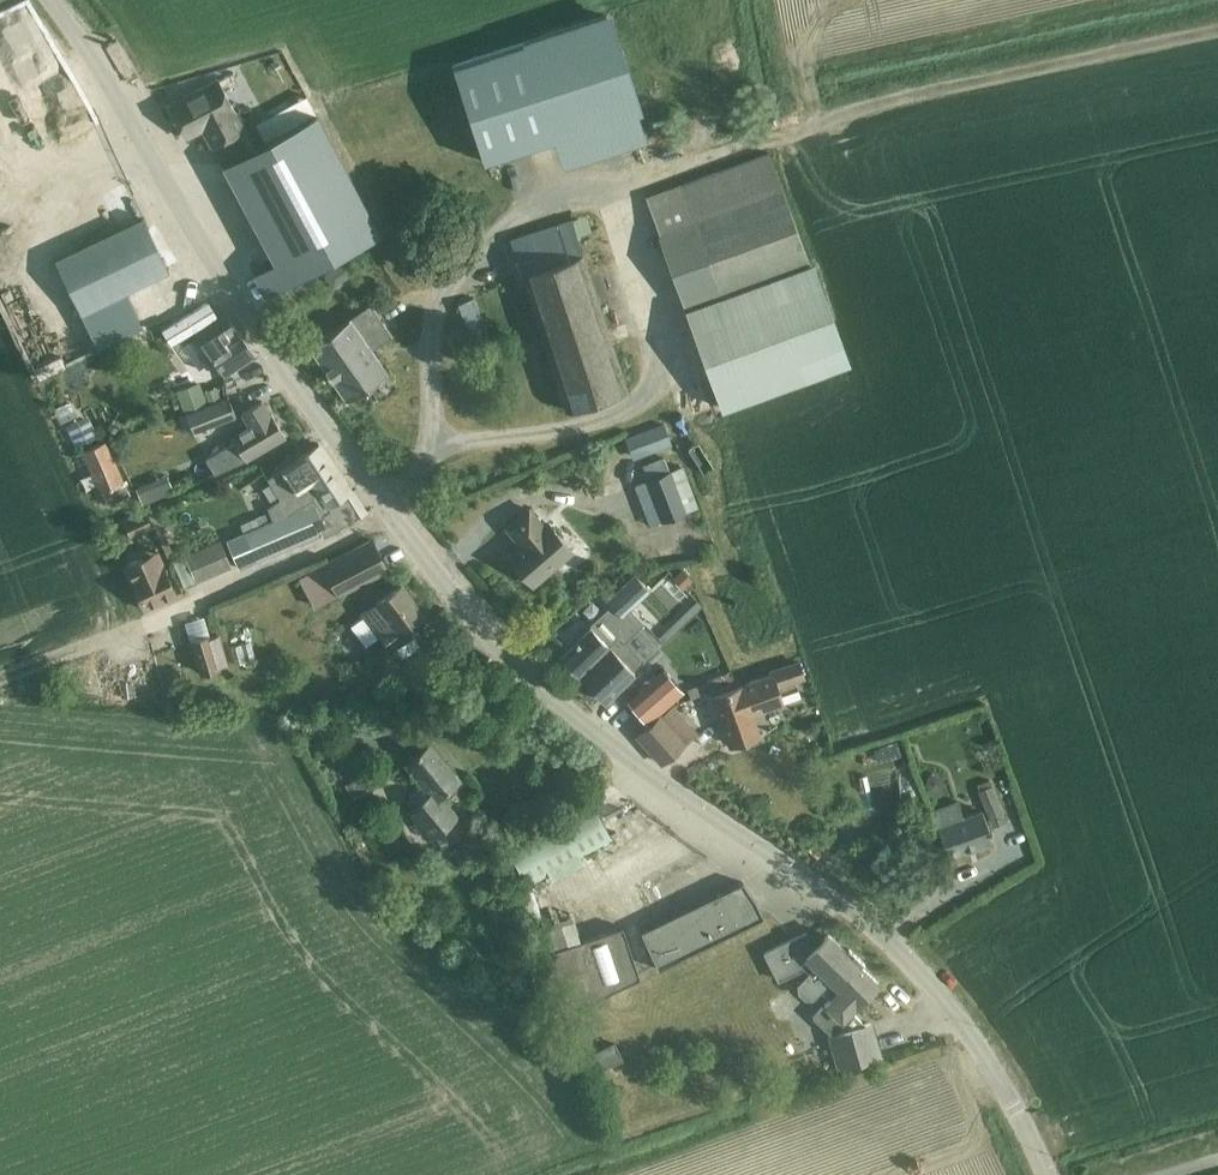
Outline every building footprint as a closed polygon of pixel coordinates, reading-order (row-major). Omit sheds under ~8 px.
[(457,64),(452,66),(456,78),(463,100),(466,109),(483,161),(489,159),(511,152),(536,144),(552,138),(555,138),(555,137),(601,122),(633,112),(638,111),(621,59),(618,50),(611,28),(607,15),(570,27),(524,42),(523,43),(504,49),(480,57),(457,64)] [(282,50),(276,54),(277,56),(284,68),(286,66),(290,64),(282,50)] [(218,79),(168,106),(186,138),(203,129),(213,147),(245,129),(218,79)] [(306,94),(254,122),(265,141),(316,113),(306,94)] [(213,147),(274,261),(257,270),(253,273),(259,284),(265,295),(311,271),(357,246),(379,234),(381,233),(362,198),(316,113),(265,141),(255,146),(245,129),(213,147)] [(809,266),(769,157),(648,201),(724,409),(848,364),(810,266),(809,266)] [(142,217),(53,260),(95,349),(142,326),(126,292),(167,271),(142,217)] [(521,275),(583,254),(572,220),(510,241),(521,275)] [(583,254),(521,275),(566,410),(598,399),(627,390),(583,254)] [(335,265),(324,273),(333,286),(344,277),(335,265)] [(474,297),(457,304),(471,339),(488,332),(474,297)] [(366,305),(305,346),(342,400),(385,371),(369,348),(387,336),(366,305)] [(197,334),(226,377),(256,356),(227,313),(197,334)] [(169,368),(197,357),(188,333),(160,344),(169,368)] [(199,383),(177,391),(184,411),(206,403),(199,383)] [(216,388),(205,392),(208,402),(220,398),(216,388)] [(230,397),(188,414),(195,432),(212,425),(213,427),(238,417),(230,397)] [(236,442),(207,459),(215,474),(247,461),(286,438),(273,415),(271,416),(263,401),(242,414),(250,427),(233,436),(236,442)] [(89,415),(67,425),(77,445),(98,435),(89,415)] [(628,439),(635,457),(671,443),(664,425),(628,439)] [(106,508),(128,498),(104,443),(81,453),(106,508)] [(279,501),(266,509),(238,521),(241,528),(222,537),(227,547),(236,570),(337,527),(339,530),(358,518),(345,496),(349,493),(319,446),(266,480),(279,501)] [(682,467),(670,472),(669,472),(664,459),(642,467),(662,521),(697,508),(682,467)] [(165,474),(135,487),(142,504),(172,491),(165,474)] [(241,502),(257,497),(252,482),(237,487),(241,502)] [(529,509),(507,528),(518,541),(520,539),(525,544),(509,557),(533,585),(572,551),(548,524),(544,527),(529,509)] [(159,510),(149,514),(154,527),(164,523),(159,510)] [(142,514),(122,523),(129,539),(149,530),(142,514)] [(370,541),(321,567),(336,597),(386,571),(370,541)] [(218,542),(183,557),(172,561),(184,588),(229,568),(218,542)] [(160,564),(156,554),(123,569),(142,612),(174,598),(164,576),(165,575),(160,564)] [(290,573),(305,600),(330,587),(316,559),(290,573)] [(691,581),(688,577),(682,571),(674,579),(683,588),(690,582),(691,581)] [(622,646),(639,630),(644,625),(630,611),(650,593),(634,577),(607,603),(612,608),(592,628),(591,628),(560,659),(579,677),(617,641),(622,646)] [(363,618),(352,627),(366,646),(377,637),(379,636),(385,644),(397,635),(422,617),(399,585),(375,603),(362,613),(364,617),(363,618)] [(257,618),(274,602),(265,593),(248,609),(257,618)] [(617,641),(579,677),(579,678),(580,677),(605,703),(635,673),(634,672),(643,663),(644,664),(659,649),(639,630),(622,646),(617,641)] [(206,639),(190,644),(199,675),(216,670),(215,669),(227,665),(218,636),(209,639),(206,639)] [(711,654),(694,654),(694,671),(711,671),(711,654)] [(794,680),(803,677),(798,662),(770,672),(771,675),(713,696),(730,745),(758,735),(750,712),(781,699),(782,705),(801,698),(794,680)] [(683,693),(667,708),(731,682),(733,681),(729,671),(727,672),(681,691),(683,693)] [(664,672),(629,705),(647,725),(667,708),(683,693),(681,691),(664,672)] [(133,678),(118,680),(119,694),(134,693),(135,699),(148,698),(146,675),(132,676),(133,678)] [(661,763),(694,733),(671,706),(637,736),(661,763)] [(458,813),(441,792),(456,780),(428,745),(403,765),(428,797),(410,811),(420,824),(430,836),(458,813)] [(350,746),(336,754),(357,787),(370,778),(350,746)] [(936,774),(929,776),(926,782),(928,788),(934,792),(940,790),(944,784),(942,777),(936,774)] [(978,791),(991,827),(1005,822),(992,786),(978,791)] [(587,793),(503,841),(528,887),(550,875),(551,877),(582,859),(581,858),(613,840),(587,793)] [(993,841),(990,832),(991,832),(990,829),(989,829),(982,811),(963,817),(958,802),(931,811),(948,858),(993,841)] [(468,815),(435,835),(443,848),(476,829),(468,815)] [(755,901),(743,882),(742,882),(719,893),(689,908),(641,931),(659,969),(681,958),(680,957),(763,917),(756,902),(755,901)] [(564,937),(577,933),(571,913),(558,917),(564,937)] [(553,950),(542,954),(562,1015),(631,982),(637,979),(640,977),(636,967),(630,949),(623,927),(622,927),(575,943),(553,950)] [(865,1000),(873,992),(870,989),(877,982),(862,967),(865,964),(849,949),(846,952),(828,934),(817,945),(805,933),(777,947),(759,955),(765,968),(773,985),(779,982),(783,980),(782,979),(805,967),(810,971),(797,984),(798,991),(805,997),(812,997),(820,989),(830,999),(814,1015),(830,1030),(841,1019),(851,1029),(830,1035),(840,1067),(879,1056),(870,1023),(865,1024),(850,1010),(862,998),(865,1000)] [(586,1074),(621,1058),(614,1043),(579,1060),(586,1074)]
